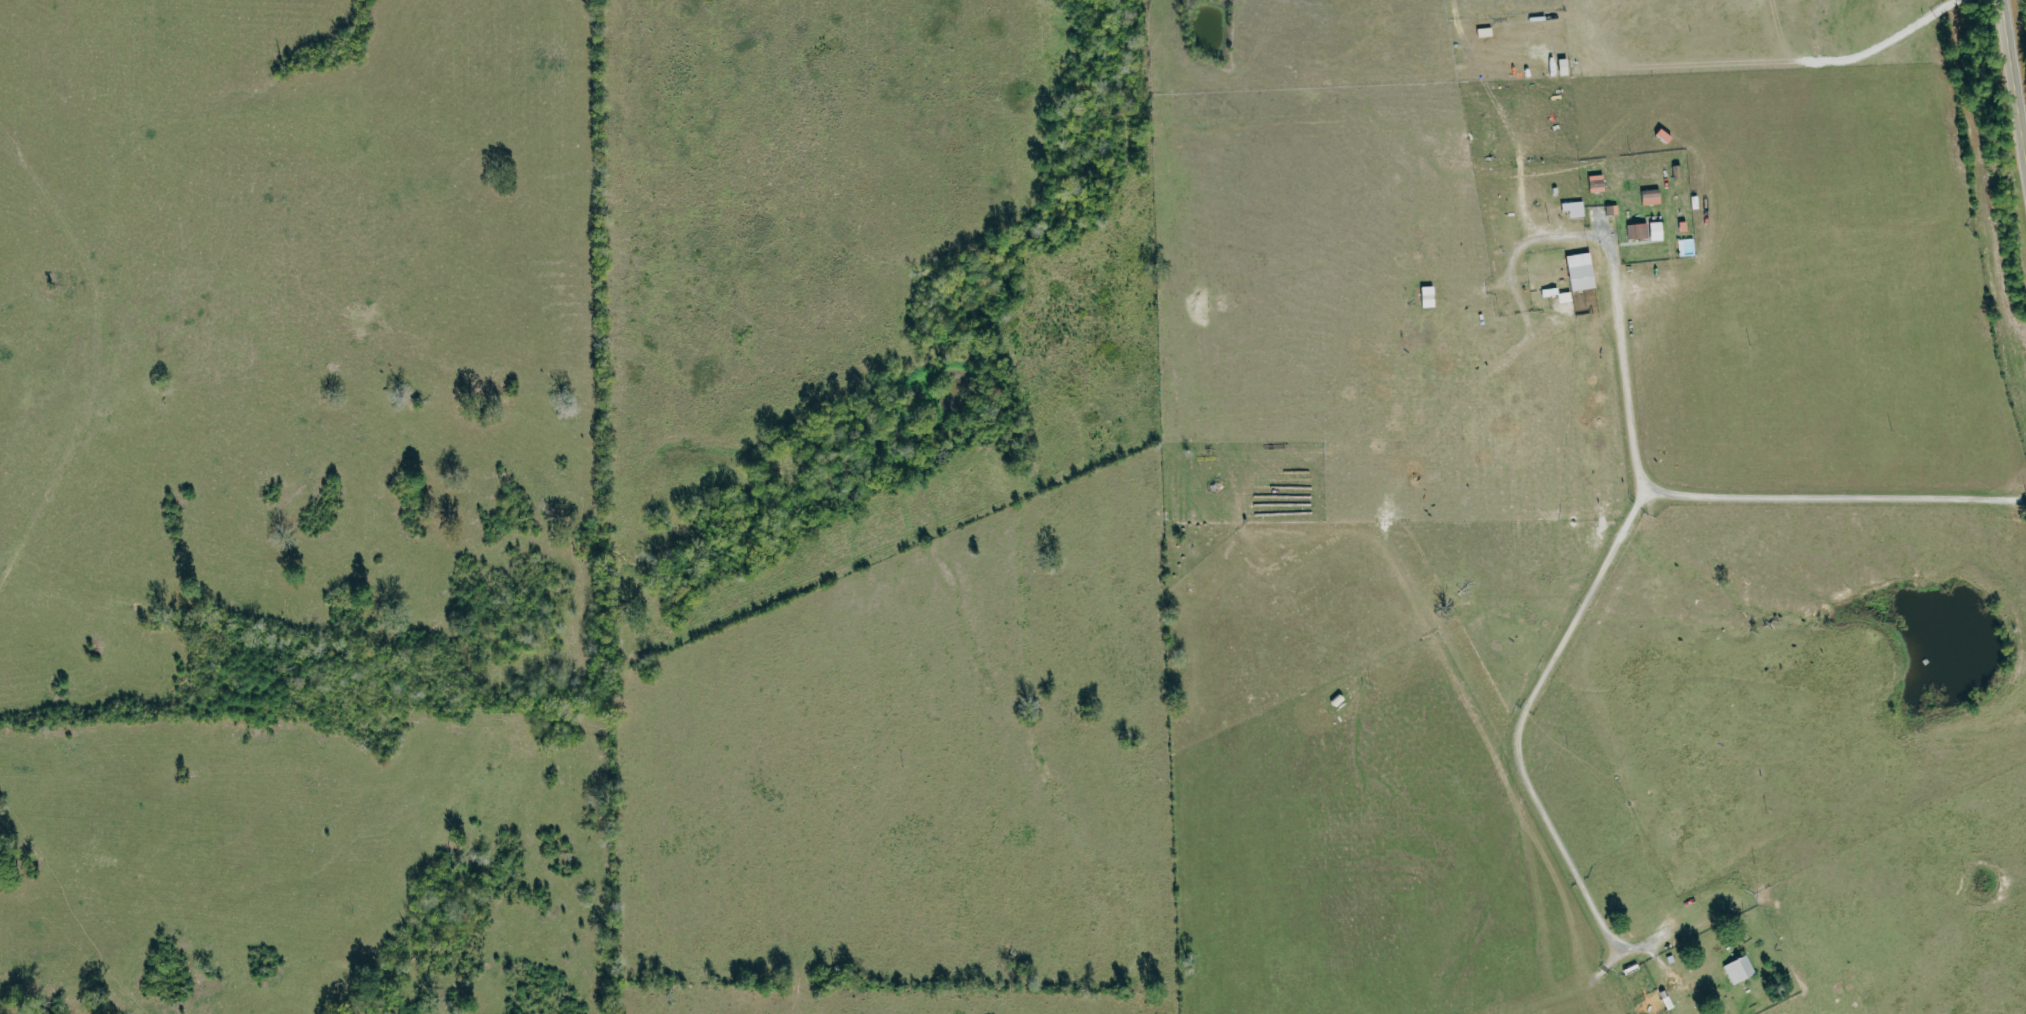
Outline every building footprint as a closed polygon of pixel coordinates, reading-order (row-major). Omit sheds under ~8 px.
[(1640,190),(1640,205),(1659,204),(1659,189),(1640,190)] [(1560,204),(1561,211),(1568,210),(1569,219),(1583,217),(1582,201),(1560,204)] [(1616,205),(1604,207),(1605,216),(1617,214),(1616,205)] [(1686,231),(1685,221),(1677,222),(1678,232),(1686,231)] [(1649,241),(1663,240),(1663,223),(1626,224),(1626,239),(1648,238),(1649,241)] [(1570,292),(1594,287),(1588,252),(1563,257),(1570,292)] [(1722,965),(1731,984),(1754,973),(1745,954),(1722,965)]
